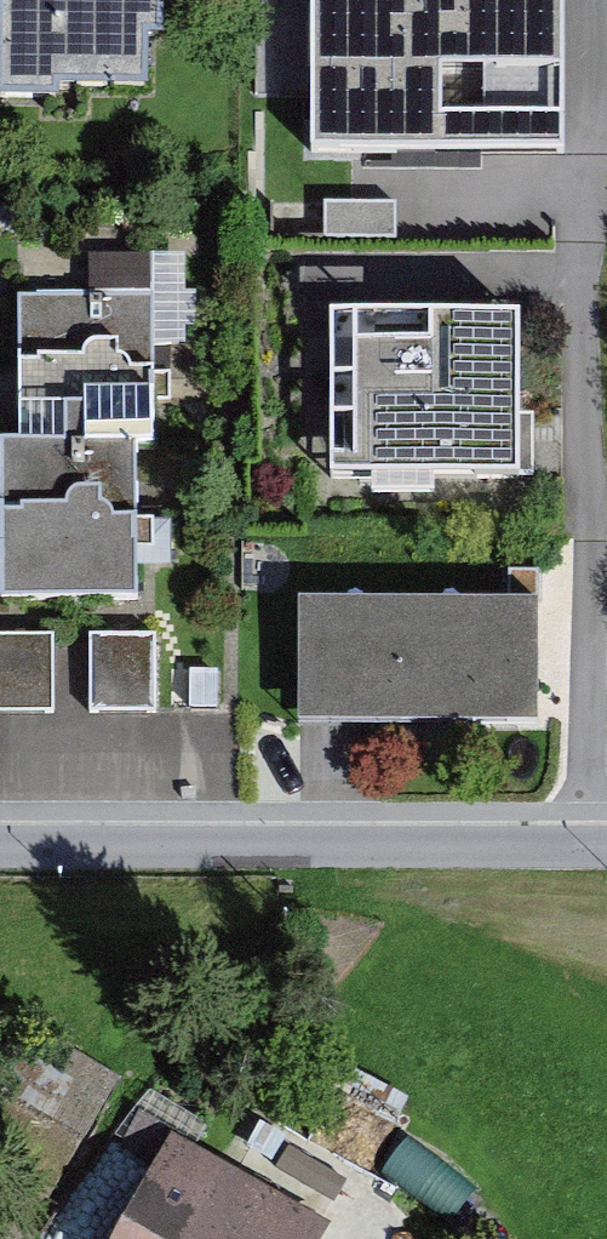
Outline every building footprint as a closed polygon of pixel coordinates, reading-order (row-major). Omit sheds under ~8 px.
[(137,89),(137,38),(158,38),(158,0),(0,0),(0,89),(137,89)] [(528,6),(306,9),(309,163),(530,160),(528,6)] [(23,309),(23,457),(129,457),(173,456),(173,271),(136,271),(136,309),(23,309)] [(308,307),(309,507),(527,506),(526,307),(308,307)] [(0,454),(0,604),(129,605),(129,457),(23,457),(0,454)] [(536,729),(536,612),(296,612),(296,729),(536,729)] [(0,642),(0,719),(53,718),(52,641),(0,642)] [(147,643),(82,645),(84,722),(149,720),(147,643)] [(0,1127),(0,1182),(52,1205),(99,1101),(27,1068),(0,1127)] [(167,1147),(118,1238),(312,1238),(318,1227),(167,1147)]
